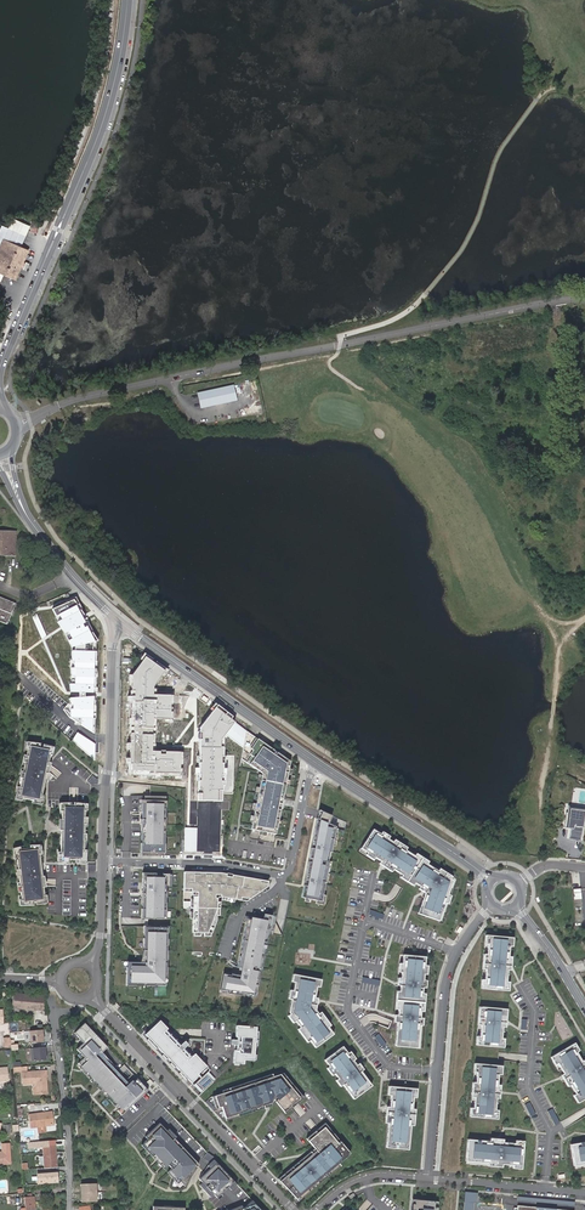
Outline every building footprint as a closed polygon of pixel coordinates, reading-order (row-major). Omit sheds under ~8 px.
[(0,261),(0,272),(16,279),(19,274),(28,250),(8,242),(0,261)] [(5,306),(0,304),(0,310),(2,311),(6,313),(8,309),(4,307),(5,306)] [(233,387),(197,395),(200,410),(236,402),(233,387)] [(8,531),(0,531),(0,554),(15,555),(15,535),(7,535),(8,531)] [(6,624),(14,604),(0,598),(0,622),(6,624)] [(73,599),(52,608),(65,637),(65,648),(68,648),(68,651),(65,651),(64,676),(67,676),(67,684),(62,684),(65,693),(70,693),(70,700),(60,699),(60,705),(62,705),(61,711),(71,720),(92,735),(92,720),(95,720),(95,697),(82,697),(83,693),(96,693),(96,689),(92,689),(92,678),(93,678),(93,652),(86,652),(85,640),(97,640),(92,632),(90,633),(84,619),(82,619),(73,599)] [(125,653),(124,669),(132,669),(133,654),(125,653)] [(166,668),(147,654),(131,675),(129,743),(126,743),(126,749),(129,749),(129,774),(149,775),(149,772),(155,772),(155,775),(186,775),(186,752),(155,752),(155,719),(171,719),(171,695),(148,695),(148,692),(150,692),(150,687),(166,668)] [(224,738),(237,721),(233,719),(235,717),(219,706),(202,727),(200,801),(224,801),(224,738)] [(77,732),(71,739),(87,753),(94,745),(77,732)] [(261,831),(260,834),(266,835),(266,832),(276,834),(277,829),(280,829),(281,823),(278,822),(286,786),(289,787),(290,781),(287,780),(288,775),(291,776),(292,771),(289,770),(291,763),(284,758),(282,761),(271,752),(273,750),(248,732),(243,759),(264,775),(263,776),(260,776),(259,781),(262,782),(261,788),(258,787),(256,793),(259,794),(259,795),(256,794),(255,799),(258,800),(257,804),(254,803),(253,809),(256,809),(254,816),(251,815),(250,821),(253,821),(251,829),(261,831)] [(41,745),(28,741),(26,749),(31,750),(29,756),(24,755),(24,763),(28,763),(26,773),(22,772),(21,779),(25,780),(23,789),(18,788),(17,802),(24,803),(24,798),(34,800),(33,805),(45,806),(46,797),(41,796),(46,773),(50,774),(53,764),(48,763),(49,755),(54,756),(55,747),(44,746),(43,750),(40,749),(41,745)] [(141,843),(141,852),(165,852),(165,843),(162,843),(162,830),(165,831),(166,817),(163,817),(163,807),(166,807),(166,796),(145,795),(145,803),(142,803),(142,830),(145,830),(144,843),(141,843)] [(73,805),(62,803),(61,812),(66,813),(66,821),(61,821),(62,830),(66,830),(66,854),(61,854),(60,862),(72,864),(72,859),(82,859),(82,864),(88,865),(90,851),(84,851),(84,841),(89,841),(89,835),(84,835),(85,825),(89,825),(90,819),(85,819),(85,811),(89,811),(89,804),(76,805),(76,809),(72,809),(73,805)] [(568,805),(567,812),(566,812),(564,827),(570,828),(569,838),(580,840),(582,833),(584,810),(584,807),(568,805)] [(320,814),(319,814),(305,893),(319,896),(319,899),(327,901),(329,891),(326,891),(328,877),(330,877),(332,870),(330,870),(330,867),(332,868),(334,858),(332,857),(332,856),(330,856),(331,847),(334,848),(339,823),(331,819),(335,812),(322,806),(320,814)] [(384,834),(376,829),(364,848),(372,853),(370,855),(378,860),(379,857),(384,860),(382,863),(395,871),(396,869),(405,874),(403,876),(416,885),(417,882),(422,885),(420,888),(427,892),(421,910),(442,917),(455,880),(453,879),(454,876),(442,868),(440,870),(430,864),(432,861),(419,853),(418,856),(409,850),(411,847),(398,839),(396,842),(392,839),(393,836),(386,831),(384,834)] [(23,849),(16,849),(17,863),(22,862),(23,871),(19,872),(20,879),(24,878),(25,888),(21,888),(21,895),(26,894),(27,901),(22,902),(25,910),(38,907),(37,903),(40,902),(40,906),(51,906),(50,897),(46,898),(45,889),(50,889),(48,879),(43,880),(40,857),(44,856),(44,847),(32,847),(33,852),(23,853),(23,849)] [(193,871),(185,871),(185,890),(199,890),(199,895),(195,895),(195,930),(222,931),(225,919),(226,898),(245,899),(267,884),(268,878),(267,878),(266,880),(261,879),(261,877),(255,876),(254,878),(249,877),(249,875),(244,874),(243,877),(238,876),(238,874),(233,873),(233,875),(227,874),(227,872),(222,871),(199,871),(199,873),(193,873),(193,871)] [(172,874),(142,873),(141,918),(163,919),(163,910),(166,910),(166,886),(171,887),(172,874)] [(267,917),(251,914),(241,965),(244,965),(242,972),(235,970),(227,969),(227,971),(223,986),(223,989),(231,990),(245,992),(259,994),(259,991),(261,982),(262,983),(276,914),(268,912),(267,917)] [(168,923),(144,922),(143,957),(147,957),(147,962),(127,961),(126,985),(154,986),(154,982),(163,982),(163,978),(167,978),(168,923)] [(515,937),(487,934),(486,943),(489,944),(488,954),(485,953),(484,967),(487,967),(486,978),(483,978),(482,987),(510,989),(510,980),(507,980),(509,969),(512,970),(513,956),(510,956),(511,946),(514,946),(515,937)] [(428,955),(402,953),(401,960),(404,961),(404,965),(401,965),(400,972),(403,973),(402,989),(399,989),(397,1008),(400,1009),(399,1013),(396,1013),(396,1021),(399,1021),(397,1044),(419,1046),(421,1024),(424,1024),(425,1016),(422,1016),(422,1010),(425,1010),(427,991),(424,991),(425,986),(428,986),(428,979),(425,979),(426,972),(430,972),(430,964),(427,964),(428,955)] [(318,1007),(320,997),(317,996),(320,984),(323,985),(324,977),(299,972),(296,972),(295,979),(298,980),(296,986),(293,986),(292,995),(295,995),(292,1008),(293,1010),(291,1011),(296,1019),(299,1017),(303,1024),(301,1026),(310,1039),(313,1038),(318,1045),(336,1031),(331,1024),(333,1023),(324,1009),(321,1011),(318,1007)] [(380,985),(381,980),(364,976),(363,981),(380,985)] [(12,993),(11,1007),(21,1008),(42,1009),(43,996),(12,993)] [(508,1008),(480,1005),(479,1023),(482,1023),(481,1034),(478,1034),(477,1043),(504,1045),(505,1036),(502,1036),(503,1026),(506,1026),(508,1008)] [(180,1044),(158,1021),(143,1035),(189,1084),(197,1076),(196,1075),(205,1066),(193,1054),(185,1046),(186,1045),(183,1042),(180,1044)] [(96,1035),(85,1022),(74,1032),(83,1042),(76,1048),(80,1052),(77,1054),(81,1059),(77,1062),(81,1066),(79,1068),(117,1109),(116,1110),(120,1115),(147,1090),(144,1086),(143,1087),(123,1065),(116,1071),(100,1053),(107,1046),(100,1039),(101,1038),(97,1034),(96,1035)] [(256,1026),(235,1025),(234,1040),(230,1039),(230,1044),(234,1044),(232,1063),(243,1064),(244,1060),(253,1061),(256,1026)] [(43,1029),(30,1030),(31,1042),(44,1040),(43,1029)] [(550,1056),(555,1063),(557,1062),(562,1070),(560,1072),(568,1085),(570,1084),(575,1092),(573,1094),(577,1101),(584,1097),(584,1060),(584,1058),(581,1059),(576,1051),(579,1049),(574,1041),(550,1056)] [(350,1050),(345,1043),(327,1057),(331,1063),(329,1065),(334,1073),(337,1071),(340,1076),(338,1077),(342,1084),(345,1082),(353,1093),(355,1096),(373,1083),(363,1068),(366,1067),(361,1060),(359,1062),(355,1057),(357,1055),(352,1048),(350,1050)] [(31,1048),(32,1061),(46,1059),(45,1046),(31,1048)] [(502,1073),(503,1064),(475,1061),(474,1070),(477,1070),(476,1080),(473,1080),(472,1095),(475,1095),(474,1105),(471,1104),(470,1114),(498,1117),(498,1108),(495,1108),(496,1097),(499,1098),(501,1083),(498,1082),(499,1072),(502,1073)] [(1,1078),(9,1077),(8,1064),(0,1065),(0,1079),(1,1078)] [(223,1092),(210,1097),(205,1102),(221,1119),(238,1113),(239,1116),(265,1107),(264,1105),(272,1102),(271,1100),(274,1099),(284,1111),(286,1113),(305,1097),(284,1073),(278,1074),(273,1076),(272,1073),(222,1090),(223,1092)] [(35,1086),(36,1097),(48,1096),(46,1074),(22,1076),(23,1087),(35,1086)] [(204,1074),(194,1085),(201,1092),(212,1082),(204,1074)] [(418,1086),(390,1083),(389,1092),(392,1093),(391,1104),(388,1104),(386,1120),(389,1121),(387,1144),(410,1146),(412,1123),(415,1123),(416,1106),(413,1106),(415,1095),(418,1095),(418,1086)] [(52,1111),(30,1114),(31,1127),(38,1126),(39,1132),(47,1131),(46,1125),(54,1125),(52,1111)] [(147,1139),(141,1145),(177,1183),(180,1181),(184,1186),(198,1164),(174,1138),(176,1136),(168,1129),(166,1131),(159,1123),(144,1137),(147,1139)] [(325,1123),(307,1138),(317,1150),(313,1153),(311,1151),(278,1179),(299,1201),(341,1165),(339,1163),(351,1153),(325,1123)] [(522,1166),(524,1139),(515,1138),(515,1141),(505,1140),(505,1137),(491,1135),(491,1138),(468,1136),(466,1158),(489,1160),(489,1163),(502,1165),(503,1162),(513,1163),(512,1166),(522,1166)] [(573,1142),(570,1142),(574,1167),(577,1166),(584,1164),(584,1140),(573,1142)] [(5,1171),(4,1164),(11,1164),(9,1145),(2,1146),(3,1154),(0,1154),(0,1171),(5,1171)] [(57,1165),(55,1145),(43,1146),(44,1155),(44,1163),(45,1167),(57,1165)] [(212,1158),(213,1157),(207,1152),(203,1158),(209,1163),(212,1158)] [(236,1184),(212,1158),(209,1163),(199,1179),(202,1182),(199,1185),(210,1197),(213,1194),(219,1201),(236,1184)] [(58,1172),(37,1174),(38,1184),(59,1183),(58,1172)] [(80,1184),(81,1202),(97,1201),(97,1184),(80,1184)] [(474,1203),(477,1203),(478,1193),(465,1191),(463,1209),(473,1209),(474,1203)] [(26,1209),(33,1209),(35,1209),(34,1196),(25,1197),(26,1209)] [(575,1202),(518,1196),(518,1200),(575,1205),(575,1202)] [(251,1200),(246,1205),(247,1206),(242,1208),(241,1205),(229,1209),(261,1209),(251,1200)] [(412,1209),(437,1209),(438,1202),(413,1200),(412,1209)]
